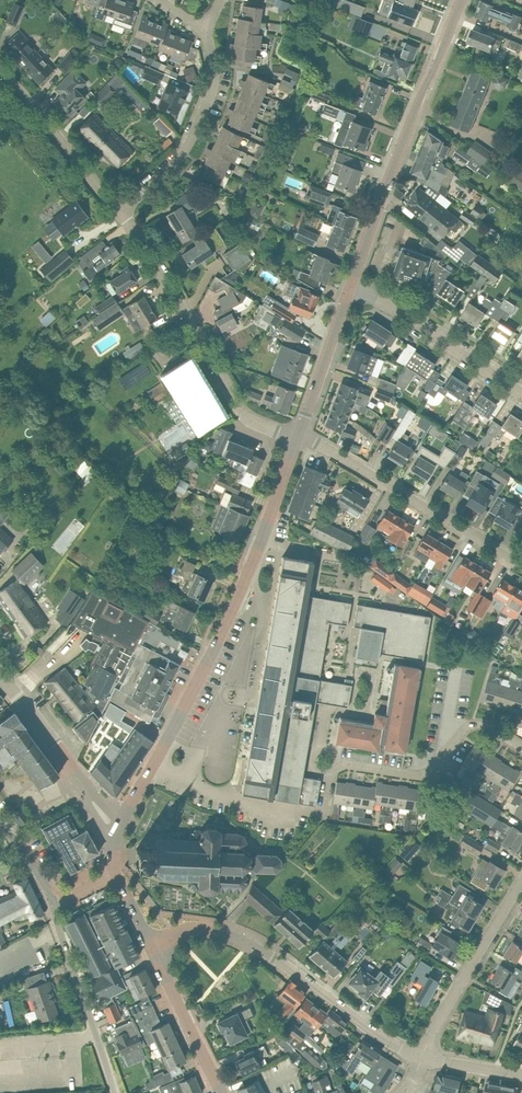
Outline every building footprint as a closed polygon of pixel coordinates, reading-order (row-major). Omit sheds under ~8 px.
[(99,2),(98,6),(94,17),(105,20),(107,14),(115,17),(121,0),(100,0),(99,2)] [(112,23),(131,30),(138,11),(132,9),(134,3),(133,2),(132,4),(129,3),(129,1),(126,0),(121,0),(115,17),(112,23)] [(264,1),(280,7),(285,9),(293,12),(295,5),(280,0),(264,0),(264,1)] [(360,16),(348,11),(351,4),(341,0),(318,0),(360,16)] [(390,1),(392,2),(388,13),(387,16),(387,17),(388,17),(411,25),(411,26),(412,26),(418,10),(417,9),(417,10),(411,8),(411,6),(413,0),(386,0),(390,1)] [(496,6),(481,0),(475,16),(485,20),(490,22),(492,15),(508,22),(507,25),(519,30),(521,22),(521,16),(512,12),(512,13),(496,6)] [(24,6),(14,2),(6,22),(15,26),(24,6)] [(251,65),(252,61),(260,62),(261,56),(254,55),(255,48),(266,49),(267,43),(260,42),(261,34),(257,34),(258,27),(265,28),(266,22),(260,21),(262,8),(248,6),(249,3),(243,2),(241,18),(238,18),(232,63),(251,65)] [(147,16),(143,14),(135,35),(147,40),(154,22),(146,19),(147,16)] [(154,22),(147,40),(160,44),(166,28),(168,24),(163,22),(162,25),(154,22)] [(285,25),(270,22),(269,26),(271,29),(278,30),(279,26),(282,27),(281,30),(284,30),(285,25)] [(171,30),(166,28),(160,44),(158,48),(171,53),(177,36),(170,33),(171,30)] [(494,63),(503,41),(472,29),(467,42),(489,50),(485,59),(494,63)] [(4,46),(23,66),(37,53),(28,43),(30,41),(20,31),(4,46)] [(90,32),(86,40),(102,47),(106,39),(90,32)] [(193,42),(177,36),(171,53),(184,58),(188,46),(191,46),(193,42)] [(507,47),(521,54),(521,44),(510,39),(507,47)] [(381,50),(377,58),(385,61),(381,70),(387,72),(386,73),(386,74),(387,74),(397,78),(399,75),(405,78),(411,64),(417,47),(407,43),(402,41),(401,44),(404,45),(400,56),(394,54),(393,55),(381,50)] [(139,60),(142,54),(137,52),(140,45),(133,42),(127,55),(139,60)] [(78,58),(78,57),(81,54),(74,47),(57,66),(65,73),(78,58)] [(23,66),(39,83),(53,70),(37,53),(23,66)] [(154,60),(142,54),(139,60),(152,65),(154,60)] [(164,71),(165,67),(167,65),(154,60),(152,65),(164,71)] [(146,65),(141,76),(158,84),(163,73),(146,65)] [(164,71),(163,72),(176,78),(178,73),(165,67),(164,71)] [(284,85),(291,88),(298,73),(287,68),(285,73),(292,76),(290,82),(282,78),(279,86),(282,88),(284,85)] [(55,89),(61,95),(54,102),(69,116),(80,105),(79,104),(85,97),(79,92),(87,82),(73,69),(55,89)] [(473,69),(451,124),(469,132),(492,77),(473,69)] [(272,90),(275,84),(249,73),(245,82),(248,84),(245,92),(242,90),(235,107),(238,108),(235,116),(231,115),(228,123),(254,134),(256,129),(250,126),(256,112),(262,115),(267,104),(261,101),(266,88),(272,90)] [(124,81),(116,74),(95,96),(94,96),(104,106),(117,92),(115,90),(124,81)] [(497,77),(495,86),(504,88),(506,79),(497,77)] [(357,96),(353,106),(375,115),(386,87),(380,85),(380,84),(379,83),(378,84),(370,81),(363,98),(357,96)] [(168,83),(158,106),(177,114),(187,91),(168,83)] [(309,96),(324,102),(327,103),(330,95),(312,88),(311,89),(304,86),(302,93),(309,96)] [(91,91),(87,95),(91,99),(94,96),(95,96),(91,91)] [(143,100),(135,108),(140,112),(146,113),(151,108),(143,100)] [(348,134),(339,131),(334,143),(345,148),(347,144),(356,147),(356,146),(364,149),(367,140),(364,139),(365,135),(367,136),(369,129),(365,128),(365,126),(350,120),(353,113),(327,103),(324,102),(320,112),(344,121),(343,125),(350,128),(348,134)] [(77,130),(96,148),(112,131),(94,112),(77,130)] [(159,118),(154,121),(164,134),(169,131),(159,118)] [(304,133),(307,126),(293,120),(290,128),(304,133)] [(245,144),(248,139),(223,126),(219,134),(222,136),(212,156),(209,155),(205,163),(208,164),(202,176),(219,184),(225,172),(230,175),(233,170),(227,167),(230,160),(233,162),(236,155),(243,158),(246,153),(236,148),(239,141),(245,144)] [(267,140),(272,128),(266,126),(265,129),(267,130),(266,131),(265,131),(262,138),(267,140)] [(112,131),(96,148),(116,168),(133,151),(112,131)] [(428,131),(419,153),(442,163),(449,147),(442,144),(443,142),(428,131)] [(259,144),(254,156),(259,158),(264,146),(259,144)] [(334,149),(321,144),(319,149),(332,156),(334,149)] [(467,162),(471,156),(460,149),(456,154),(467,162)] [(361,171),(364,163),(338,152),(330,172),(338,175),(335,185),(352,191),(360,170),(361,171)] [(429,185),(441,192),(446,196),(449,189),(442,184),(449,167),(444,166),(445,164),(442,163),(419,153),(411,171),(428,178),(426,184),(429,185)] [(481,164),(477,169),(488,177),(492,171),(481,164)] [(303,189),(307,191),(305,198),(326,206),(331,193),(310,185),(309,187),(304,185),(303,189)] [(406,206),(418,215),(424,207),(427,209),(435,200),(441,192),(429,185),(424,191),(420,188),(406,206)] [(182,212),(193,206),(186,194),(175,201),(179,207),(167,215),(182,241),(196,232),(187,218),(186,219),(182,212)] [(240,194),(238,199),(247,203),(249,198),(240,194)] [(418,215),(427,223),(434,215),(439,219),(447,209),(435,200),(427,209),(424,207),(418,215)] [(88,217),(76,201),(52,219),(64,235),(73,229),(72,227),(76,224),(77,226),(88,217)] [(326,220),(334,223),(346,228),(346,227),(352,229),(356,217),(343,212),(344,209),(332,204),(326,220)] [(477,204),(470,213),(477,218),(478,218),(480,216),(484,218),(487,214),(483,211),(484,209),(477,204)] [(444,236),(455,222),(464,229),(467,226),(457,218),(458,217),(447,209),(439,219),(434,215),(427,223),(444,236)] [(459,216),(465,220),(470,213),(464,209),(459,216)] [(477,218),(470,213),(465,220),(473,225),(477,218)] [(517,226),(509,222),(505,228),(513,233),(517,226)] [(334,223),(326,244),(343,251),(352,229),(346,227),(346,228),(334,223)] [(299,226),(294,235),(314,245),(318,235),(299,226)] [(226,244),(215,227),(195,241),(197,244),(182,254),(187,262),(186,262),(188,264),(191,267),(226,244)] [(490,227),(487,233),(501,243),(508,239),(490,227)] [(461,258),(469,264),(477,253),(459,240),(455,246),(451,246),(442,239),(436,245),(447,254),(457,262),(461,258)] [(120,254),(112,242),(94,255),(95,257),(91,260),(93,264),(83,271),(90,280),(100,272),(98,270),(107,264),(120,254)] [(251,259),(240,242),(223,254),(234,271),(251,259)] [(435,255),(434,257),(424,253),(426,249),(421,247),(420,252),(403,246),(402,250),(400,250),(398,256),(400,256),(392,276),(412,283),(411,287),(420,292),(421,290),(433,272),(439,263),(441,259),(447,254),(436,245),(431,252),(435,255)] [(50,280),(74,260),(65,250),(41,269),(50,280)] [(470,265),(471,265),(484,274),(492,264),(477,253),(469,264),(470,265)] [(316,254),(309,274),(293,268),(291,275),(317,290),(318,289),(314,287),(317,279),(326,282),(329,276),(327,275),(329,271),(330,271),(329,272),(332,273),(332,272),(335,273),(338,264),(338,265),(339,264),(327,260),(328,259),(329,259),(329,258),(316,254)] [(439,263),(433,272),(421,290),(427,293),(426,295),(433,300),(438,292),(456,305),(465,291),(447,278),(452,272),(445,267),(444,267),(439,263)] [(448,263),(445,267),(452,272),(454,268),(448,263)] [(502,272),(492,264),(484,274),(495,282),(502,272)] [(110,281),(117,293),(137,281),(128,266),(121,270),(123,273),(110,281)] [(236,273),(233,271),(222,278),(232,284),(236,279),(234,278),(236,273)] [(481,274),(467,295),(473,299),(487,278),(481,274)] [(213,279),(208,288),(216,293),(224,289),(227,294),(217,299),(221,307),(215,310),(217,310),(216,314),(214,314),(217,319),(216,320),(222,331),(231,326),(237,323),(235,319),(239,317),(236,312),(246,307),(248,305),(252,298),(247,295),(215,276),(213,279)] [(296,312),(310,317),(318,295),(310,292),(310,291),(300,286),(296,297),(293,296),(288,308),(289,309),(289,311),(275,303),(271,309),(292,322),(296,316),(295,315),(296,312)] [(113,295),(95,308),(99,314),(100,315),(118,303),(113,295)] [(157,318),(144,295),(129,305),(142,327),(157,318)] [(477,306),(470,301),(461,315),(477,326),(486,313),(492,317),(500,305),(502,302),(495,297),(493,301),(486,297),(481,306),(479,304),(477,306)] [(99,314),(92,319),(99,330),(106,325),(124,313),(122,309),(118,303),(100,315),(99,314)] [(500,305),(492,317),(493,318),(499,322),(490,335),(506,345),(515,331),(504,324),(511,313),(500,305)] [(261,306),(252,322),(266,329),(269,323),(274,313),(261,306)] [(42,318),(46,324),(56,317),(52,311),(42,318)] [(274,313),(269,323),(277,327),(282,317),(274,313)] [(76,321),(79,326),(87,321),(83,316),(76,321)] [(280,330),(299,341),(305,331),(286,320),(280,330)] [(381,345),(383,342),(390,346),(396,337),(389,332),(390,332),(389,331),(390,328),(388,331),(371,320),(364,331),(363,330),(361,333),(363,334),(363,333),(381,345)] [(125,350),(123,352),(127,359),(144,349),(140,341),(130,348),(125,350)] [(404,366),(415,348),(408,344),(396,361),(404,366)] [(307,354),(283,345),(273,374),(297,383),(307,354)] [(354,349),(348,366),(370,375),(377,357),(354,349)] [(405,365),(426,378),(435,363),(423,355),(424,354),(416,349),(405,365)] [(220,415),(184,355),(167,365),(173,375),(171,376),(184,397),(186,396),(191,404),(189,405),(201,426),(220,415)] [(126,389),(150,372),(142,361),(118,378),(126,389)] [(409,375),(402,371),(399,378),(396,384),(396,386),(401,389),(406,381),(405,381),(409,375)] [(444,382),(438,378),(435,382),(432,387),(429,391),(423,399),(430,404),(431,405),(434,405),(438,404),(439,403),(447,391),(459,398),(468,384),(451,374),(443,387),(441,386),(444,382)] [(393,393),(396,386),(396,384),(381,378),(378,387),(393,393)] [(428,378),(423,387),(429,391),(432,387),(435,382),(433,381),(428,378)] [(154,402),(168,393),(161,382),(147,391),(154,402)] [(337,395),(360,404),(365,406),(371,391),(369,390),(359,386),(358,389),(341,383),(337,395)] [(286,413),(294,391),(278,385),(273,397),(265,394),(263,402),(270,405),(270,407),(286,413)] [(393,393),(378,387),(374,396),(389,402),(393,393)] [(246,399),(258,403),(261,395),(249,390),(246,399)] [(463,401),(464,401),(452,420),(457,424),(461,419),(468,423),(476,410),(488,418),(497,404),(481,393),(472,406),(463,400),(463,401)] [(357,410),(360,404),(337,395),(330,412),(347,419),(351,408),(357,410)] [(392,421),(389,423),(396,429),(402,420),(403,419),(408,409),(401,405),(396,415),(399,417),(397,420),(392,421)] [(414,412),(408,409),(403,419),(402,420),(407,424),(414,412)] [(325,425),(342,431),(341,433),(353,438),(356,431),(344,426),(347,419),(330,412),(325,425)] [(493,421),(479,442),(486,447),(493,436),(499,440),(506,430),(517,437),(521,429),(521,420),(510,412),(501,426),(492,420),(493,421)] [(355,422),(352,426),(377,446),(380,441),(361,426),(355,422)] [(385,423),(377,437),(387,443),(395,429),(385,423)] [(432,424),(428,431),(433,434),(437,427),(432,424)] [(232,432),(221,427),(211,449),(235,459),(232,466),(234,468),(240,470),(235,480),(251,487),(263,459),(251,453),(253,450),(232,441),(235,433),(232,432)] [(404,445),(409,436),(402,432),(388,455),(402,464),(406,457),(410,460),(415,451),(404,445)] [(472,437),(466,445),(472,448),(477,441),(472,437)] [(178,449),(171,453),(176,460),(191,451),(186,443),(178,449)] [(352,443),(349,450),(358,453),(360,446),(352,443)] [(452,455),(445,465),(453,470),(461,457),(462,458),(467,449),(461,445),(455,453),(454,453),(452,455)] [(431,454),(423,449),(411,469),(427,479),(434,466),(427,461),(431,454)] [(485,457),(489,460),(493,454),(489,451),(485,457)] [(445,465),(452,455),(448,452),(440,461),(445,465)] [(314,519),(315,515),(317,516),(331,481),(323,478),(325,473),(305,465),(288,509),(314,519)] [(507,483),(511,473),(494,466),(490,476),(507,483)] [(477,470),(469,483),(475,487),(476,488),(479,482),(484,475),(477,470)] [(458,477),(449,471),(440,487),(456,496),(469,475),(462,471),(458,477)] [(220,474),(216,482),(237,493),(241,485),(220,474)] [(481,512),(494,491),(479,482),(476,488),(475,487),(466,503),(468,503),(467,504),(473,508),(474,507),(481,512)] [(335,504),(357,517),(369,499),(359,493),(360,491),(352,486),(349,490),(345,488),(335,504)] [(246,513),(251,501),(232,493),(231,494),(225,491),(220,503),(229,507),(219,532),(238,540),(249,515),(246,513)] [(494,519),(508,528),(515,517),(521,521),(521,509),(520,512),(518,511),(520,509),(506,500),(506,499),(494,519)] [(391,534),(400,518),(387,509),(377,525),(391,534)] [(402,546),(414,526),(400,518),(391,534),(388,538),(402,546)] [(329,542),(335,528),(317,519),(310,533),(329,542)] [(366,543),(374,530),(365,525),(357,538),(366,543)] [(3,551),(13,539),(0,527),(0,548),(3,551)] [(329,542),(348,551),(354,537),(335,528),(329,542)] [(429,557),(439,541),(425,533),(418,545),(413,554),(426,562),(429,557)] [(452,549),(439,541),(429,557),(443,565),(452,549)] [(11,615),(31,602),(20,584),(22,582),(23,583),(43,565),(31,552),(11,570),(19,578),(17,580),(17,579),(0,590),(0,599),(11,615)] [(477,564),(464,556),(462,558),(459,555),(447,576),(454,581),(452,585),(461,590),(465,584),(477,564)] [(351,603),(307,595),(313,561),(282,556),(241,793),(316,806),(320,779),(302,776),(315,702),(348,708),(352,685),(319,679),(329,623),(347,626),(351,603)] [(187,578),(182,590),(204,600),(212,581),(192,572),(196,564),(183,559),(182,561),(176,559),(174,564),(179,566),(176,573),(187,578)] [(375,559),(371,567),(389,580),(393,572),(375,559)] [(479,592),(491,572),(477,564),(465,584),(477,591),(467,608),(470,611),(465,619),(469,621),(474,613),(484,596),(479,592)] [(407,593),(408,591),(412,586),(393,572),(389,580),(407,593)] [(506,603),(516,587),(502,579),(492,595),(506,603)] [(428,603),(433,593),(414,582),(412,586),(408,591),(428,603)] [(520,611),(521,607),(521,591),(516,587),(506,603),(501,611),(509,615),(513,614),(516,609),(520,611)] [(86,713),(76,721),(77,722),(72,726),(86,743),(109,698),(138,642),(140,638),(149,621),(141,616),(93,588),(70,623),(94,635),(92,638),(93,640),(89,648),(96,654),(91,664),(93,665),(83,683),(88,686),(84,692),(81,688),(75,694),(76,696),(75,697),(80,704),(79,705),(86,713)] [(61,611),(56,619),(66,626),(85,599),(74,592),(61,611)] [(491,600),(484,596),(474,613),(481,617),(491,600)] [(444,617),(450,608),(432,597),(427,606),(444,617)] [(170,601),(167,607),(169,607),(177,611),(173,622),(172,623),(176,625),(186,630),(194,612),(184,607),(180,605),(170,601)] [(47,623),(31,602),(11,615),(26,638),(47,623)] [(360,628),(355,657),(378,661),(379,654),(423,661),(431,616),(357,604),(353,627),(360,628)] [(141,616),(149,621),(156,624),(161,616),(146,607),(141,616)] [(166,631),(156,624),(149,621),(140,638),(157,647),(166,631)] [(511,637),(518,626),(511,621),(504,633),(511,637)] [(138,642),(109,698),(149,722),(153,715),(158,717),(163,708),(166,702),(161,700),(179,663),(138,642)] [(379,747),(405,751),(419,667),(412,666),(412,665),(394,663),(385,715),(375,713),(373,723),(333,716),(331,729),(334,730),(333,735),(337,736),(336,742),(378,750),(379,747)] [(504,669),(492,665),(481,700),(494,704),(500,684),(493,682),(496,673),(503,675),(504,669)] [(45,682),(62,704),(75,694),(81,688),(64,667),(45,682)] [(500,684),(494,704),(506,708),(515,679),(517,674),(512,671),(507,686),(500,684)] [(506,708),(519,712),(521,703),(521,691),(518,690),(521,681),(515,679),(506,708)] [(76,696),(75,694),(62,704),(76,721),(86,713),(79,705),(80,704),(75,697),(76,696)] [(102,718),(88,745),(103,755),(91,773),(113,795),(117,795),(154,742),(133,727),(138,720),(125,712),(126,711),(110,702),(102,717),(102,718)] [(0,722),(0,771),(18,758),(40,787),(45,783),(45,784),(59,774),(24,727),(25,726),(14,711),(0,722)] [(485,752),(474,745),(463,763),(471,768),(469,771),(468,769),(464,775),(465,775),(467,776),(469,778),(485,752)] [(485,752),(469,778),(474,781),(479,773),(486,776),(497,759),(485,752)] [(492,791),(508,765),(497,759),(486,776),(492,780),(487,788),(492,791)] [(502,786),(508,790),(519,773),(508,765),(492,791),(497,794),(502,786)] [(465,775),(460,782),(463,784),(465,785),(469,778),(467,776),(465,775)] [(469,778),(465,785),(470,788),(474,781),(469,778)] [(340,803),(347,804),(350,784),(337,782),(332,812),(333,812),(332,818),(338,819),(339,813),(338,813),(340,803)] [(376,782),(376,788),(374,803),(381,804),(379,814),(378,814),(377,826),(383,827),(385,815),(390,784),(376,782)] [(363,786),(350,784),(347,804),(354,806),(352,815),(358,816),(363,786)] [(392,806),(399,807),(403,786),(390,784),(385,815),(391,816),(392,806)] [(373,809),(374,803),(376,788),(363,786),(358,816),(364,817),(366,807),(373,809)] [(416,789),(403,786),(399,807),(407,808),(403,830),(409,831),(410,826),(416,789)] [(491,825),(500,810),(462,786),(453,801),(491,825)] [(429,791),(416,789),(410,826),(416,827),(418,810),(426,811),(429,791)] [(491,793),(487,799),(493,802),(497,794),(492,791),(491,793)] [(521,802),(521,798),(520,797),(521,795),(516,792),(513,797),(521,802)] [(515,805),(517,803),(519,805),(514,814),(521,818),(521,802),(513,797),(510,802),(515,805)] [(29,819),(21,808),(12,814),(21,826),(29,819)] [(99,852),(86,829),(73,836),(70,831),(76,828),(68,813),(41,827),(50,842),(52,841),(59,853),(56,854),(60,861),(63,860),(70,873),(80,868),(87,864),(84,859),(99,852)] [(513,826),(512,827),(502,821),(494,833),(499,836),(497,840),(503,844),(515,851),(515,850),(514,850),(521,837),(521,831),(513,826)] [(203,891),(202,893),(203,894),(204,892),(211,892),(211,894),(213,894),(212,892),(216,889),(217,891),(218,890),(239,891),(239,893),(241,892),(240,890),(246,885),(248,886),(248,885),(246,884),(247,877),(249,877),(249,876),(250,876),(255,877),(257,872),(256,872),(257,871),(262,871),(262,872),(263,872),(263,871),(268,871),(268,872),(270,872),(270,871),(274,871),(275,872),(276,872),(276,870),(280,867),(281,868),(282,867),(281,866),(281,860),(283,860),(282,859),(281,859),(278,855),(278,854),(277,854),(277,855),(272,855),(272,853),(270,853),(270,855),(265,854),(265,853),(264,853),(264,854),(258,854),(258,853),(257,853),(257,854),(253,857),(252,855),(253,853),(247,849),(246,849),(244,848),(246,844),(248,844),(249,842),(246,842),(245,837),(244,836),(243,835),(237,833),(238,831),(236,831),(235,832),(229,832),(229,831),(228,831),(228,832),(222,832),(222,831),(220,831),(216,828),(217,827),(215,826),(214,827),(208,827),(207,825),(206,826),(206,827),(202,830),(201,829),(199,830),(195,830),(194,830),(190,834),(190,835),(190,837),(189,837),(189,839),(161,838),(155,842),(144,842),(143,841),(143,842),(143,843),(143,849),(140,849),(140,847),(138,847),(138,849),(136,849),(136,850),(138,850),(138,863),(136,863),(136,865),(138,865),(137,867),(139,867),(139,865),(143,865),(143,867),(145,869),(147,869),(148,867),(148,865),(152,865),(152,868),(151,869),(152,871),(153,869),(164,878),(163,879),(164,880),(166,878),(187,879),(187,881),(188,881),(188,883),(187,884),(192,889),(192,888),(197,888),(197,889),(199,888),(203,891)] [(460,843),(469,849),(479,854),(483,848),(464,836),(460,843)] [(496,852),(501,845),(489,838),(485,845),(496,852)] [(413,840),(406,847),(414,854),(420,847),(413,840)] [(396,858),(386,869),(393,874),(403,864),(396,858)] [(475,872),(471,881),(484,889),(488,884),(493,887),(504,869),(494,864),(490,861),(489,862),(482,858),(479,864),(480,864),(486,868),(481,876),(475,872)] [(26,910),(30,919),(43,913),(26,878),(13,884),(16,891),(0,899),(0,923),(26,910)] [(246,897),(245,898),(299,946),(306,938),(313,930),(314,930),(304,921),(307,918),(300,912),(297,915),(288,907),(284,911),(252,883),(251,885),(246,897)] [(441,897),(475,917),(482,905),(483,906),(483,905),(474,900),(477,895),(464,888),(458,898),(445,891),(441,897)] [(455,913),(451,920),(468,930),(468,929),(475,917),(441,897),(438,903),(455,913)] [(95,989),(120,976),(115,967),(139,955),(124,924),(127,923),(125,918),(122,920),(113,903),(98,911),(95,906),(81,914),(79,909),(71,912),(74,918),(64,923),(92,979),(91,980),(95,989)] [(410,906),(404,913),(411,918),(417,911),(410,906)] [(314,930),(313,930),(323,938),(330,930),(320,922),(314,930)] [(439,934),(432,946),(434,947),(439,949),(439,950),(442,952),(451,958),(460,942),(448,935),(451,931),(442,925),(437,933),(439,934)] [(351,936),(341,927),(339,930),(336,927),(331,933),(335,937),(332,941),(334,942),(330,946),(334,949),(337,945),(341,948),(351,936)] [(505,955),(514,960),(517,962),(521,953),(521,939),(518,937),(515,941),(514,940),(505,955)] [(416,944),(427,951),(431,944),(420,938),(416,944)] [(309,955),(334,976),(347,961),(334,949),(330,946),(323,939),(309,955)] [(408,951),(399,963),(405,967),(408,969),(417,957),(408,951)] [(410,978),(423,985),(414,999),(425,1005),(439,981),(429,975),(428,977),(424,974),(426,971),(428,972),(432,966),(421,959),(410,978)] [(360,967),(349,982),(356,987),(359,990),(358,992),(365,998),(372,988),(379,994),(386,985),(386,984),(391,987),(405,967),(399,963),(398,961),(387,975),(380,970),(375,978),(360,967)] [(502,986),(499,991),(507,996),(518,976),(513,973),(513,972),(500,965),(491,980),(502,986)] [(130,1015),(152,1005),(147,993),(155,989),(145,968),(129,976),(141,1001),(127,1008),(130,1015)] [(121,1017),(111,995),(125,988),(120,976),(95,989),(110,1022),(121,1017)] [(277,1027),(282,1021),(283,1021),(294,1007),(295,1007),(306,992),(296,985),(297,984),(290,979),(278,996),(286,1002),(275,1015),(271,1018),(277,1027)] [(47,982),(28,988),(32,998),(35,1009),(39,1020),(47,1018),(57,1014),(50,995),(53,994),(48,981),(47,981),(47,982)] [(513,1004),(491,993),(486,1003),(495,1007),(494,1009),(489,1007),(486,1016),(465,1011),(458,1037),(493,1046),(493,1045),(500,1026),(504,1013),(508,1014),(509,1013),(511,1012),(513,1004)] [(316,1006),(306,998),(295,1013),(305,1021),(316,1006)] [(146,1032),(143,1025),(140,1018),(155,1011),(152,1005),(130,1015),(132,1019),(145,1044),(146,1045),(151,1043),(149,1038),(146,1032)] [(296,1047),(298,1049),(305,1042),(311,1048),(313,1046),(311,1037),(310,1035),(326,1013),(316,1006),(305,1021),(300,1028),(293,1036),(289,1042),(294,1048),(296,1047)] [(227,1017),(217,1022),(222,1031),(224,1030),(230,1043),(240,1038),(247,1035),(240,1021),(253,1015),(249,1007),(227,1017)] [(348,1023),(331,1010),(320,1024),(337,1037),(348,1023)] [(140,1018),(143,1025),(158,1018),(155,1011),(140,1018)] [(158,1018),(143,1025),(146,1032),(162,1025),(158,1018)] [(132,1020),(114,1028),(117,1035),(115,1036),(118,1041),(116,1042),(122,1054),(123,1054),(131,1050),(136,1061),(145,1057),(140,1046),(141,1046),(143,1045),(132,1020)] [(514,1045),(519,1048),(521,1050),(521,1021),(519,1028),(521,1030),(514,1045)] [(146,1032),(149,1038),(154,1036),(156,1040),(164,1036),(165,1039),(173,1035),(168,1023),(168,1022),(162,1025),(146,1032)] [(286,1031),(293,1036),(300,1028),(293,1023),(286,1031)] [(278,1031),(273,1034),(276,1041),(284,1038),(278,1031)] [(179,1047),(173,1035),(165,1039),(164,1036),(156,1040),(154,1036),(149,1038),(151,1043),(155,1041),(162,1056),(179,1047)] [(334,1064),(337,1069),(339,1073),(344,1076),(347,1070),(353,1074),(356,1068),(361,1060),(371,1065),(366,1074),(364,1077),(359,1085),(369,1091),(372,1092),(380,1092),(385,1085),(397,1066),(398,1066),(398,1065),(379,1054),(381,1051),(363,1039),(357,1049),(354,1053),(353,1052),(348,1060),(343,1057),(334,1064)] [(311,1048),(305,1042),(298,1049),(316,1065),(323,1069),(327,1066),(327,1062),(323,1058),(311,1048)] [(267,1054),(263,1045),(244,1054),(245,1056),(236,1061),(242,1075),(260,1066),(267,1063),(264,1056),(267,1054)] [(185,1060),(179,1047),(162,1056),(168,1069),(186,1060),(185,1060)] [(163,1071),(153,1075),(154,1079),(156,1086),(173,1080),(170,1071),(164,1073),(163,1071)] [(464,1092),(465,1085),(460,1084),(462,1078),(441,1072),(438,1075),(434,1089),(432,1088),(428,1092),(465,1092),(464,1092)] [(254,1081),(259,1079),(255,1073),(249,1076),(252,1081),(235,1089),(237,1092),(239,1092),(260,1092),(254,1081)] [(311,1076),(312,1081),(316,1092),(327,1092),(324,1086),(322,1087),(319,1080),(317,1073),(311,1076)] [(171,1092),(200,1092),(202,1092),(195,1076),(185,1080),(184,1077),(169,1083),(169,1085),(173,1092),(171,1092)] [(319,1080),(322,1087),(324,1086),(327,1092),(347,1092),(342,1083),(340,1083),(335,1086),(336,1089),(333,1091),(330,1084),(328,1084),(325,1078),(319,1080)] [(154,1079),(145,1083),(147,1089),(156,1086),(154,1079)] [(485,1092),(501,1092),(502,1084),(487,1082),(485,1092)] [(518,1087),(502,1084),(501,1092),(517,1092),(518,1087)]
